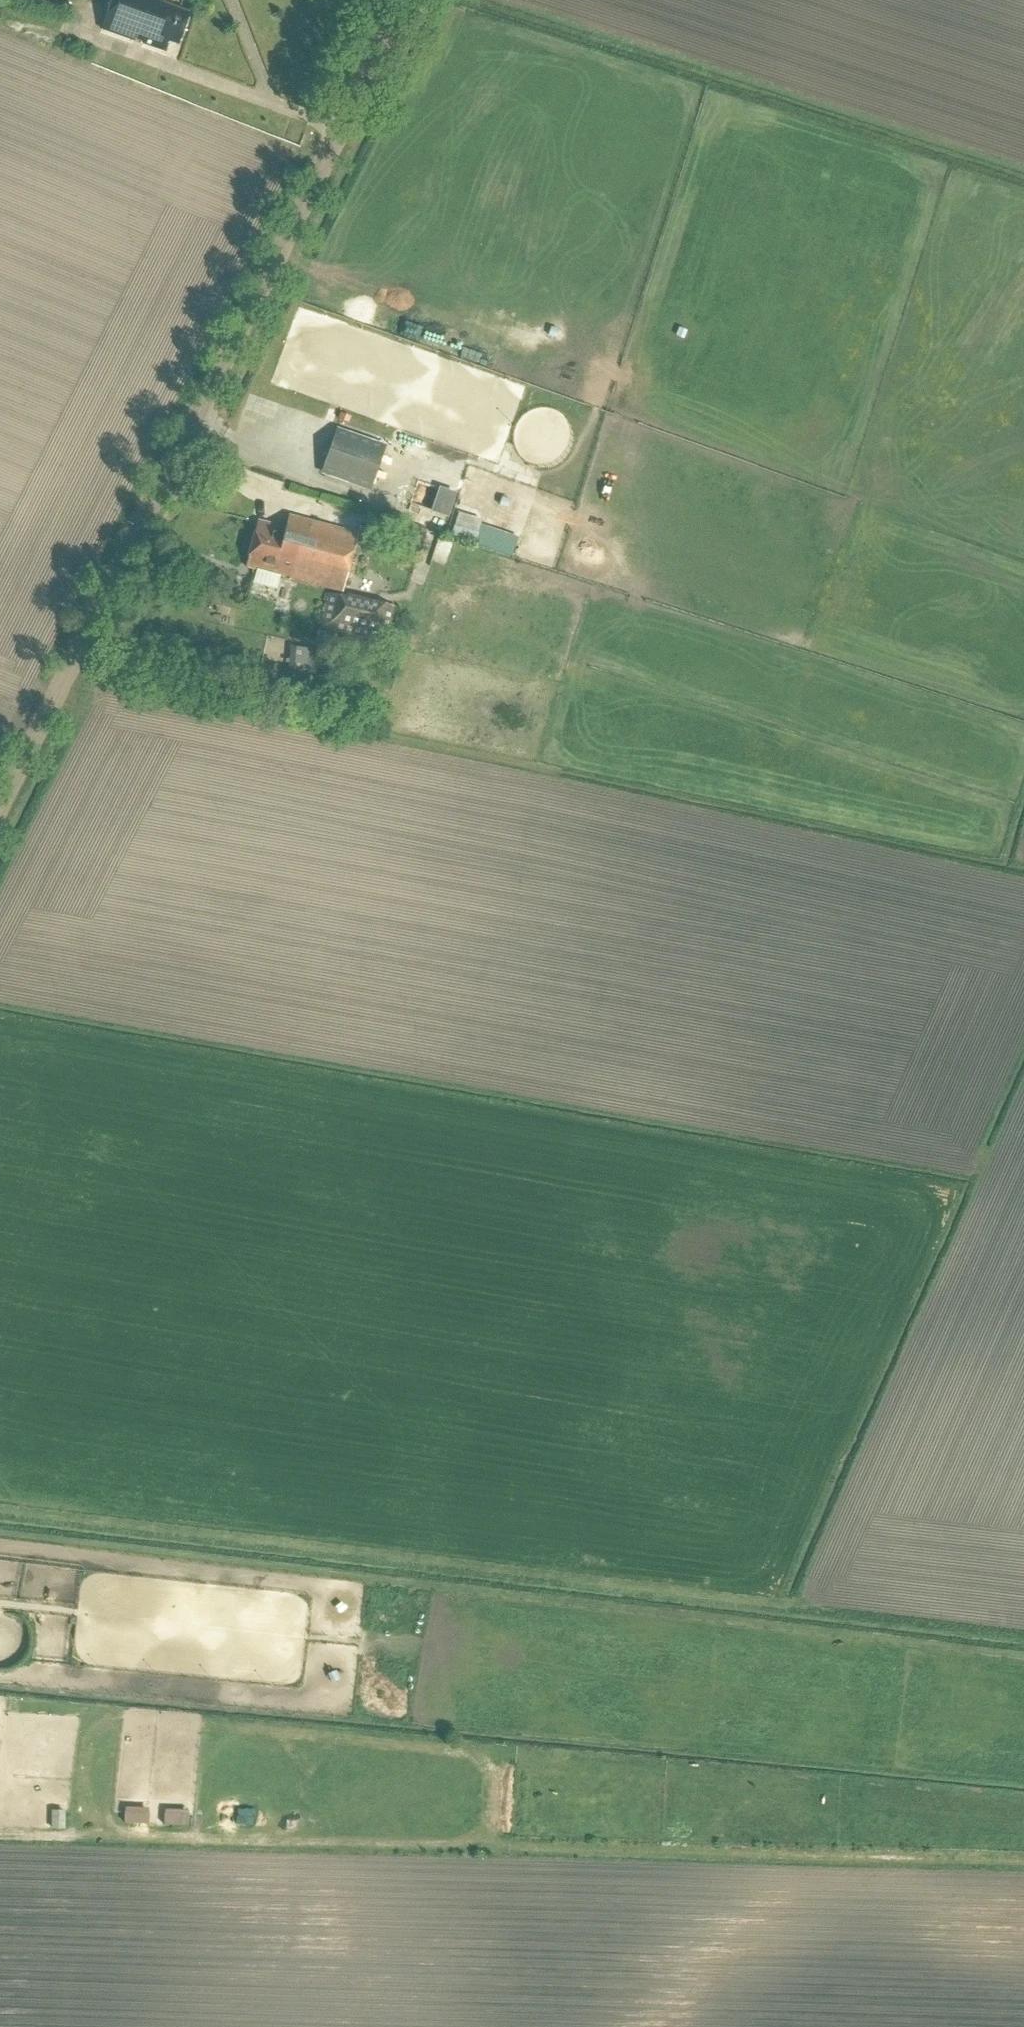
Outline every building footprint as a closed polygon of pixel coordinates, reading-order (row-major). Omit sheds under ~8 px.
[(168,57),(171,49),(181,52),(193,19),(164,9),(167,1),(165,0),(117,0),(105,35),(168,57)] [(323,470),(371,487),(383,451),(335,434),(323,470)] [(443,511),(453,490),(434,481),(424,503),(443,511)] [(245,567),(290,579),(302,534),(309,535),(312,522),(288,516),(285,528),(257,521),(245,567)] [(452,532),(468,534),(469,521),(453,520),(452,532)] [(290,579),(342,593),(358,535),(312,522),(309,535),(302,534),(290,579)] [(319,629),(386,644),(394,607),(346,596),(346,598),(327,594),(319,629)]
